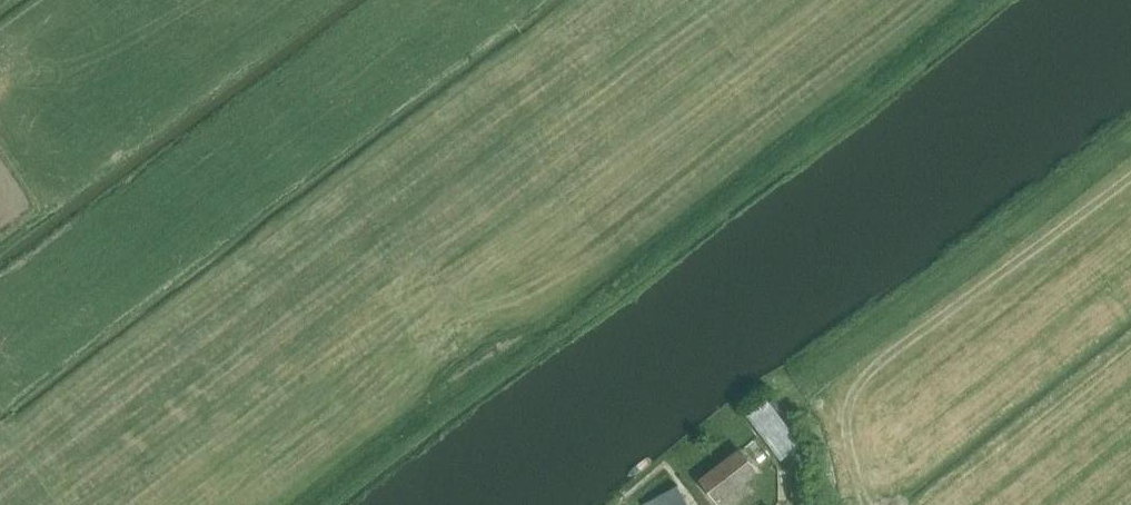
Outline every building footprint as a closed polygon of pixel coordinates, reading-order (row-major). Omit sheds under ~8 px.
[(782,460),(799,447),(798,445),(792,430),(769,400),(748,416),(782,460)] [(718,501),(758,471),(744,451),(703,481),(718,501)] [(679,487),(647,504),(688,504),(679,487)]
